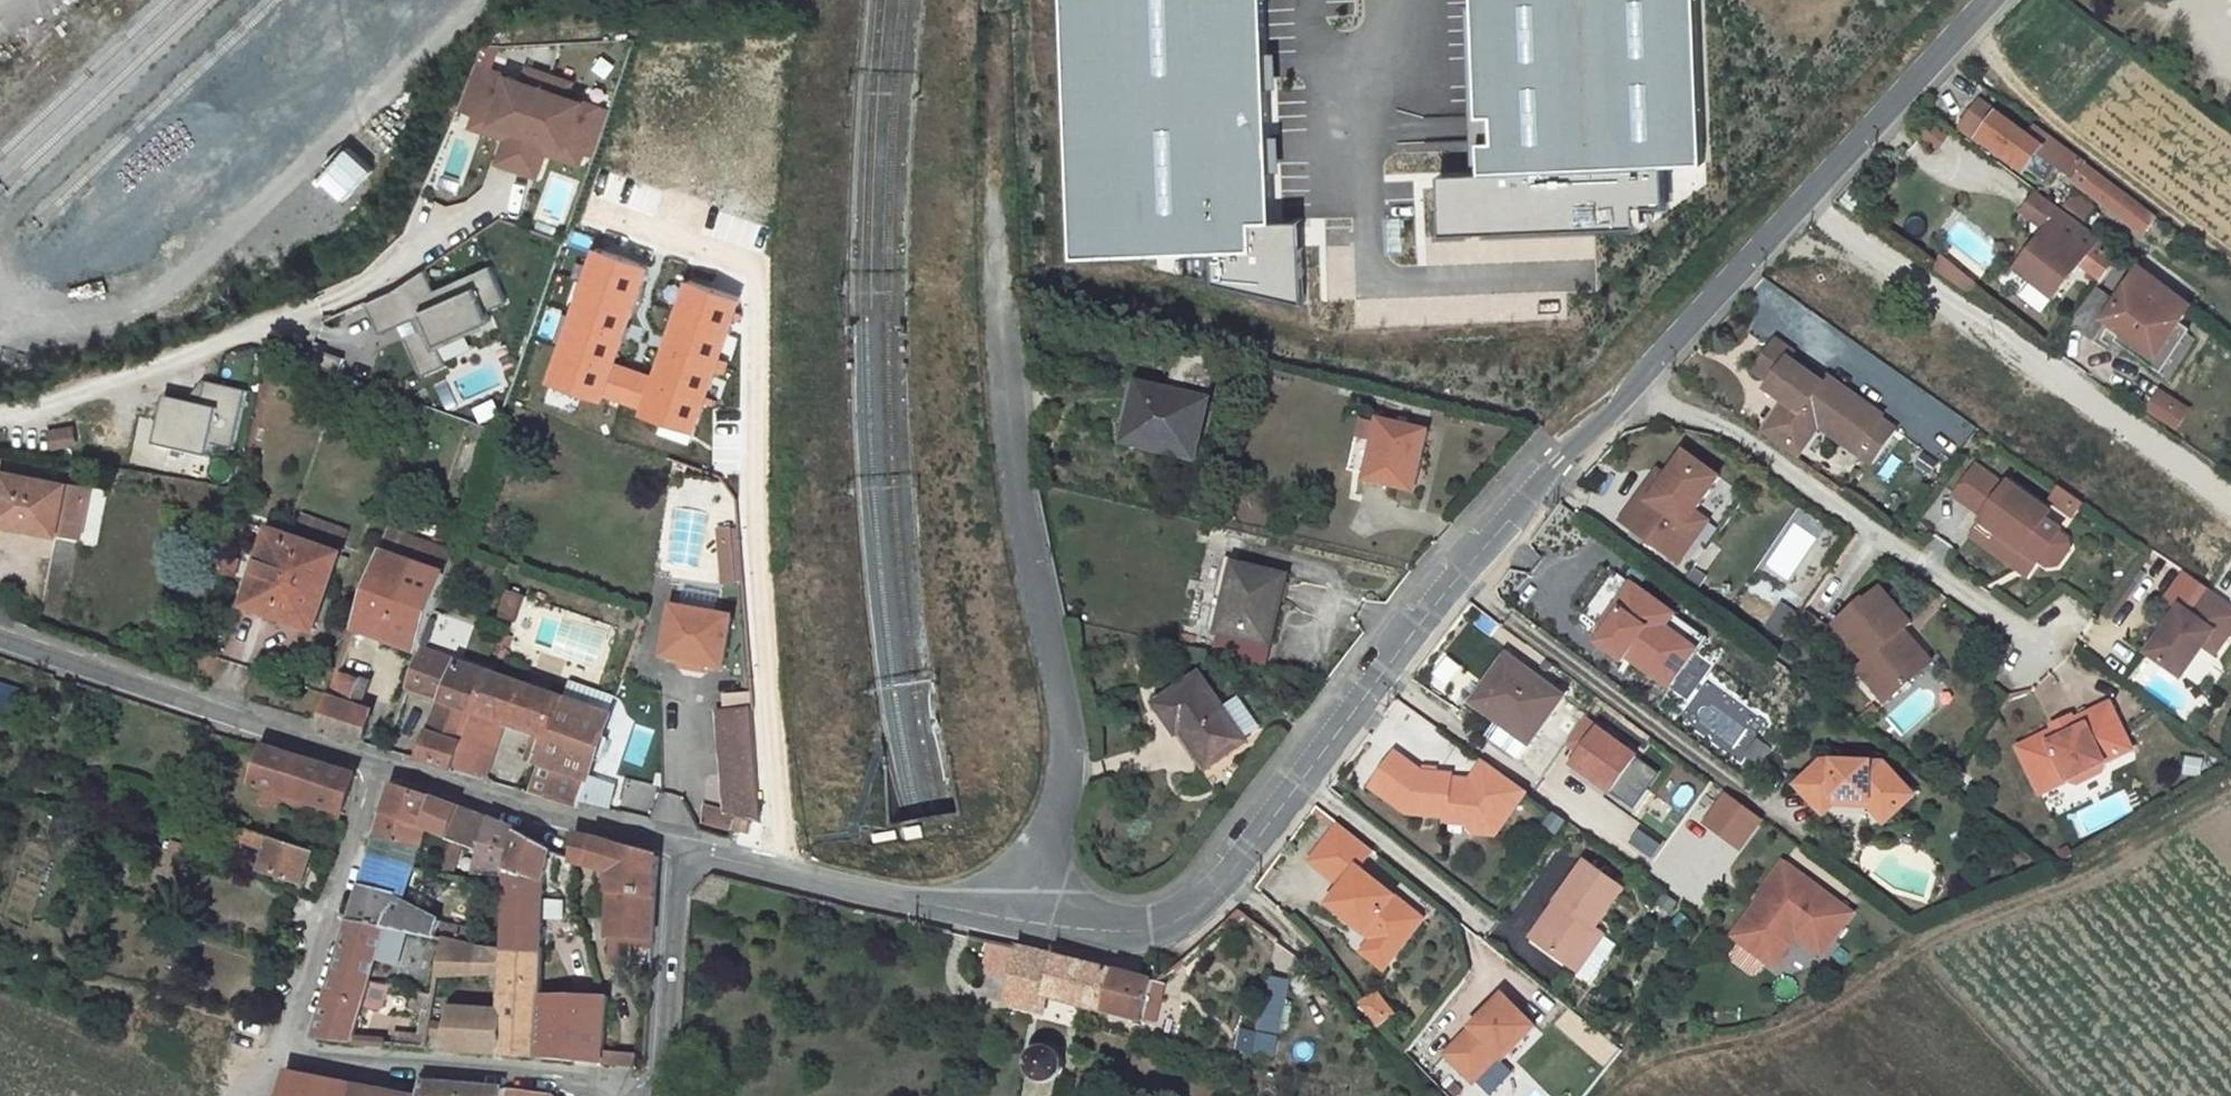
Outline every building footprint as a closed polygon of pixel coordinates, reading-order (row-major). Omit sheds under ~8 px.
[(1270,0),(1067,0),(1077,256),(1158,251),(1160,271),(1309,308),(1305,219),(1278,219),(1270,0)] [(1484,169),(1443,171),(1446,237),(1647,229),(1647,207),(1670,206),(1669,167),(1709,165),(1702,0),(1477,0),(1484,169)] [(494,68),(478,62),(460,107),(477,114),(494,68)] [(518,168),(552,74),(530,66),(526,80),(494,68),(477,114),(511,126),(507,136),(499,161),(518,168)] [(573,81),(552,74),(518,168),(538,175),(546,150),(550,140),(584,152),(601,106),(568,96),(573,81)] [(2028,138),(1981,102),(1961,130),(1979,143),(1980,141),(2008,162),(2011,157),(2029,170),(2042,154),(2060,168),(2075,180),(2087,165),(2088,163),(2037,126),(2028,138)] [(611,111),(601,106),(584,152),(595,156),(611,111)] [(511,126),(477,114),(473,124),(507,136),(511,126)] [(1952,137),(1930,121),(1919,135),(1942,151),(1952,137)] [(584,152),(550,140),(546,150),(580,163),(584,152)] [(2042,154),(2029,170),(2048,184),(2060,168),(2042,154)] [(2158,218),(2087,165),(2075,180),(2146,232),(2158,218)] [(719,208),(613,171),(537,385),(671,431),(718,298),(691,289),(719,208)] [(2064,292),(2088,261),(2107,275),(2112,270),(2110,268),(2120,255),(2073,220),(2070,225),(2063,220),(2067,213),(2065,211),(2038,190),(2022,212),(2033,220),(2047,230),(2023,263),(2017,271),(2058,301),(2064,292)] [(2071,203),(2065,211),(2067,213),(2089,229),(2095,221),(2095,210),(2081,200),(2071,203)] [(1943,259),(1937,268),(1955,280),(1961,271),(1943,259)] [(381,330),(402,323),(420,372),(475,352),(467,328),(498,317),(493,303),(507,298),(495,265),(435,287),(431,275),(369,298),(381,330)] [(1979,285),(1961,271),(1955,280),(1973,293),(1979,285)] [(2145,271),(2119,303),(2097,288),(2083,306),(2070,323),(2095,341),(2108,324),(2120,332),(2158,359),(2179,331),(2196,308),(2195,307),(2145,271)] [(2113,342),(2160,375),(2167,366),(2189,338),(2179,331),(2158,359),(2120,332),(2113,342)] [(1822,429),(1876,467),(1899,432),(1883,420),(1885,417),(1831,378),(1827,385),(1791,359),(1795,353),(1777,341),(1755,373),(1772,384),(1767,391),(1788,405),(1767,434),(1799,458),(1822,429)] [(1127,441),(1193,456),(1206,402),(1208,394),(1215,363),(1175,353),(1168,384),(1166,392),(1140,386),(1127,441)] [(458,403),(473,397),(465,374),(450,380),(458,403)] [(2163,386),(2148,411),(2180,431),(2196,407),(2163,386)] [(1378,419),(1364,480),(1412,491),(1426,431),(1378,419)] [(52,446),(80,444),(78,424),(51,425),(52,446)] [(1653,479),(1622,521),(1680,562),(1700,535),(1686,526),(1697,511),(1721,477),(1685,452),(1668,477),(1661,486),(1653,479)] [(1987,524),(2046,564),(2048,561),(2067,534),(2068,531),(2046,515),(2052,508),(2017,483),(2013,489),(1983,468),(1962,497),(1992,518),(1987,524)] [(3,470),(0,484),(0,521),(76,535),(86,486),(3,470)] [(1659,470),(1653,479),(1661,486),(1668,477),(1659,470)] [(2078,515),(2087,501),(2063,484),(2053,498),(2078,515)] [(1686,526),(1700,535),(1710,521),(1697,511),(1686,526)] [(1795,512),(1763,565),(1803,589),(1836,537),(1795,512)] [(1978,536),(2037,577),(2046,564),(1987,524),(1978,536)] [(730,529),(719,529),(720,541),(731,540),(730,529)] [(387,640),(419,652),(453,555),(387,530),(380,548),(383,549),(355,628),(387,640)] [(257,611),(313,631),(338,556),(275,534),(262,576),(269,578),(257,611)] [(2067,564),(2076,550),(2074,539),(2067,534),(2048,561),(2054,566),(2067,564)] [(734,580),(731,540),(720,541),(723,581),(734,580)] [(1285,577),(1234,565),(1215,654),(1266,665),(1285,577)] [(526,582),(492,569),(486,584),(520,597),(526,582)] [(1760,576),(1743,600),(1770,619),(1787,595),(1760,576)] [(1614,632),(1644,590),(1635,583),(1605,625),(1614,632)] [(1634,657),(1674,685),(1709,636),(1644,590),(1614,632),(1606,644),(1631,661),(1634,657)] [(1862,669),(1891,703),(1917,681),(1909,671),(1930,653),(1918,638),(1911,637),(1905,629),(1915,621),(1888,591),(1872,604),(1869,600),(1842,625),(1873,660),(1862,669)] [(2153,657),(2189,679),(2212,648),(2221,635),(2230,643),(2230,603),(2214,591),(2196,616),(2186,609),(2153,657)] [(1785,599),(1770,625),(1787,635),(1802,609),(1785,599)] [(731,619),(672,609),(663,659),(682,663),(704,666),(722,670),(731,619)] [(326,699),(361,711),(387,640),(355,628),(352,627),(326,699)] [(2223,656),(2230,645),(2230,643),(2221,635),(2212,648),(2223,656)] [(405,691),(441,703),(457,664),(419,652),(405,691)] [(1930,653),(1909,671),(1917,681),(1938,663),(1930,653)] [(1567,697),(1509,656),(1474,703),(1500,722),(1489,737),(1521,760),(1567,697)] [(704,666),(682,663),(681,669),(703,673),(704,666)] [(441,703),(418,759),(453,770),(488,674),(457,664),(441,703)] [(453,770),(484,779),(504,722),(535,735),(527,759),(537,762),(559,698),(550,695),(555,682),(529,674),(525,686),(491,675),(488,674),(453,770)] [(1223,708),(1199,674),(1155,705),(1177,735),(1181,732),(1207,768),(1246,740),(1241,734),(1251,728),(1259,722),(1240,697),(1233,702),(1223,708)] [(0,683),(0,706),(19,712),(26,692),(0,683)] [(725,693),(726,704),(756,703),(755,691),(725,693)] [(607,715),(559,698),(537,762),(557,769),(547,799),(576,807),(607,715)] [(316,727),(364,742),(370,714),(361,711),(326,699),(316,727)] [(721,710),(729,815),(736,818),(762,825),(752,707),(721,710)] [(2025,750),(2045,792),(2070,781),(2101,767),(2135,752),(2115,708),(2078,725),(2082,732),(2066,739),(2063,732),(2025,750)] [(1559,753),(1641,806),(1667,766),(1585,713),(1559,753)] [(2075,719),(2060,727),(2063,732),(2066,739),(2082,732),(2078,725),(2075,719)] [(266,746),(254,784),(343,814),(355,774),(266,746)] [(1410,815),(1448,820),(1447,827),(1467,834),(1470,812),(1488,815),(1503,825),(1528,793),(1489,764),(1473,785),(1454,783),(1454,778),(1449,778),(1421,774),(1396,756),(1372,788),(1410,815)] [(1839,797),(1874,801),(1874,804),(1888,822),(1918,797),(1892,766),(1832,760),(1805,781),(1829,810),(1838,802),(1839,797)] [(1449,778),(1450,767),(1422,763),(1421,774),(1449,778)] [(2073,788),(2103,773),(2101,767),(2070,781),(2073,788)] [(624,779),(620,805),(655,810),(659,785),(624,779)] [(418,851),(430,815),(451,822),(456,806),(395,784),(378,839),(418,851)] [(1704,820),(1744,849),(1767,818),(1727,789),(1704,820)] [(451,822),(495,835),(496,821),(456,806),(451,822)] [(1467,834),(1495,838),(1503,825),(1488,815),(1470,812),(1467,834)] [(495,835),(492,857),(515,865),(516,857),(554,862),(555,848),(515,829),(496,821),(495,835)] [(1372,851),(1340,824),(1308,861),(1341,887),(1326,904),(1390,959),(1421,922),(1358,868),(1372,851)] [(235,826),(231,839),(268,851),(262,871),(301,883),(311,851),(235,826)] [(1632,843),(1656,858),(1665,842),(1641,827),(1632,843)] [(574,860),(591,864),(596,839),(578,835),(574,853),(574,860)] [(479,945),(483,921),(446,916),(397,900),(403,879),(412,872),(418,851),(378,839),(354,918),(398,930),(443,941),(479,945)] [(591,864),(615,871),(613,934),(636,935),(654,935),(658,853),(596,839),(591,864)] [(492,857),(487,894),(487,915),(510,918),(515,865),(492,857)] [(546,952),(554,862),(516,857),(515,865),(510,918),(507,948),(546,952)] [(1559,906),(1536,936),(1552,948),(1548,954),(1567,969),(1581,949),(1588,954),(1601,937),(1592,930),(1621,889),(1583,861),(1553,902),(1559,906)] [(1858,915),(1787,864),(1766,894),(1769,896),(1738,939),(1741,941),(1770,962),(1773,964),(1801,925),(1833,949),(1858,915)] [(1526,939),(1548,954),(1552,948),(1536,936),(1559,906),(1553,902),(1526,939)] [(354,1040),(372,982),(378,983),(385,955),(391,957),(398,930),(354,918),(318,1036),(354,1040)] [(1801,925),(1773,964),(1779,969),(1803,937),(1828,956),(1833,949),(1801,925)] [(635,963),(636,935),(613,934),(612,962),(635,963)] [(1008,945),(966,935),(960,963),(1002,973),(1008,945)] [(1390,959),(1366,939),(1356,951),(1379,971),(1390,959)] [(438,965),(475,968),(479,945),(443,941),(438,965)] [(1770,962),(1741,941),(1731,954),(1732,958),(1756,976),(1760,975),(1770,962)] [(479,945),(475,968),(505,970),(500,1013),(448,1009),(443,1037),(454,1051),(537,1058),(543,993),(546,952),(507,948),(479,945)] [(1272,963),(1293,971),(1300,953),(1279,945),(1272,963)] [(1006,998),(1044,1006),(1046,996),(1106,1012),(1116,972),(1086,965),(1016,948),(1006,998)] [(1574,974),(1588,954),(1581,949),(1567,969),(1574,974)] [(1273,967),(1261,1024),(1277,1027),(1289,971),(1273,967)] [(1163,984),(1116,972),(1106,1012),(1108,1012),(1146,1022),(1147,1018),(1157,1020),(1163,994),(1163,984)] [(1368,986),(1352,998),(1367,1018),(1383,1006),(1368,986)] [(431,1006),(433,994),(414,990),(411,1002),(431,1006)] [(604,997),(543,993),(537,1058),(599,1063),(604,997)] [(1501,993),(1441,1053),(1469,1080),(1496,1053),(1500,1057),(1533,1025),(1501,993)] [(1027,1095),(1054,1095),(1057,1081),(1059,1079),(1063,1074),(1065,1069),(1065,1066),(1065,1064),(1063,1058),(1060,1053),(1056,1049),(1050,1047),(1045,1046),(1037,1048),(1033,1052),(1028,1059),(1027,1064),(1027,1070),(1028,1073),(1031,1078),(1027,1095)] [(617,1048),(615,1063),(639,1067),(642,1052),(617,1048)] [(1494,1094),(1517,1069),(1505,1057),(1482,1083),(1494,1094)] [(286,1095),(351,1095),(352,1088),(290,1075),(286,1095)] [(502,1092),(421,1083),(418,1095),(502,1095),(502,1092)]
